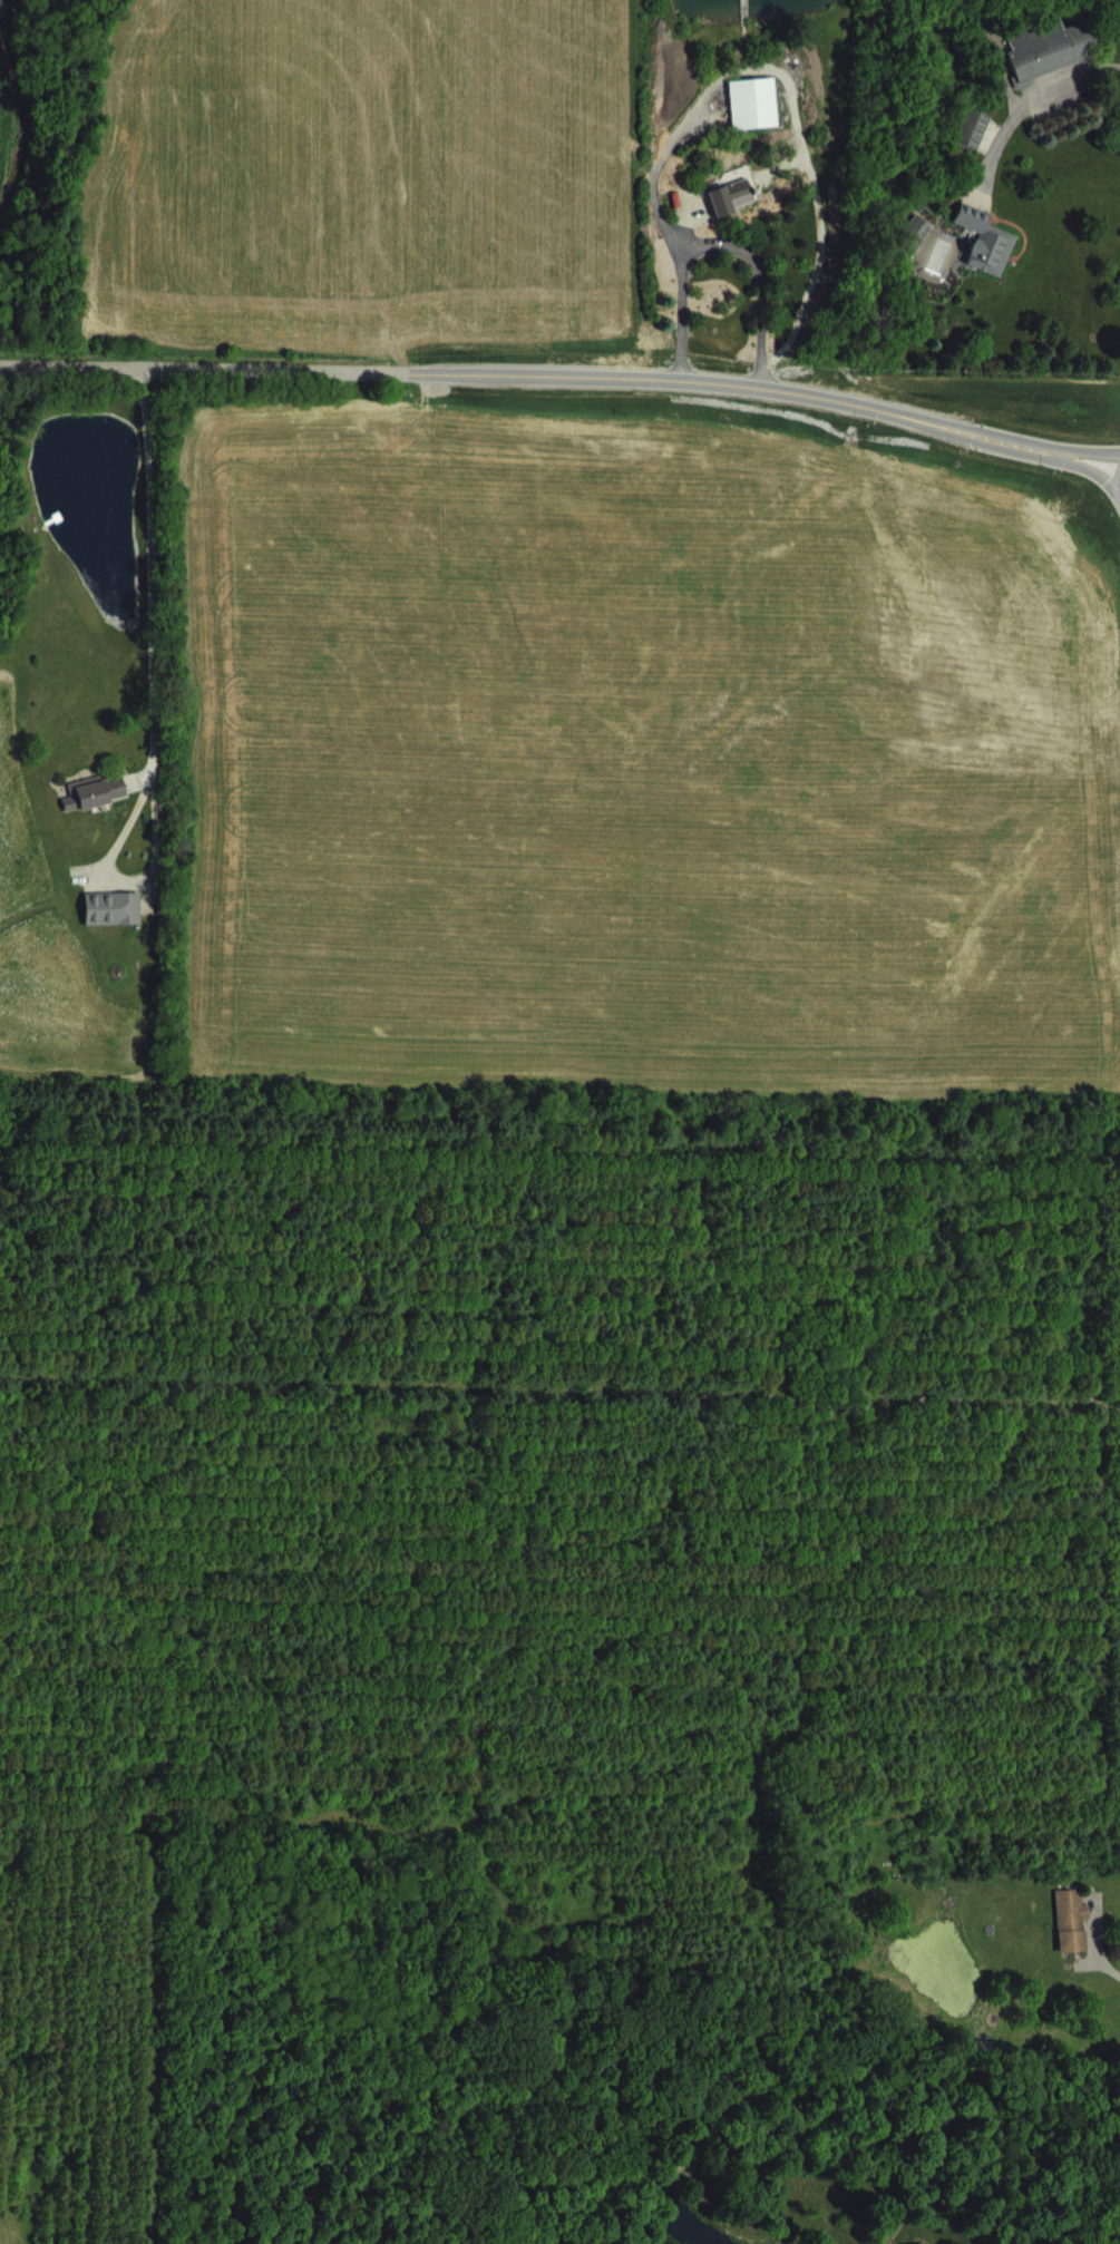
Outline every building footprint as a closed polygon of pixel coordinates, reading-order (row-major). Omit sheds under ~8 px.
[(1010,53),(1015,68),(1010,70),(1019,93),(1015,94),(1018,103),(1101,73),(1089,38),(1067,46),(1062,34),(1010,53)] [(781,145),(779,96),(734,98),(736,147),(781,145)] [(983,168),(992,133),(966,126),(957,161),(983,168)] [(711,208),(719,234),(759,222),(752,197),(756,196),(752,185),(748,187),(751,196),(711,208)] [(1021,253),(991,242),(995,231),(965,219),(956,240),(982,250),(970,282),(1005,295),(1021,253)] [(918,269),(938,245),(922,232),(902,257),(918,269)] [(73,803),(76,815),(67,817),(70,831),(132,816),(126,790),(73,803)] [(145,910),(89,912),(90,944),(146,942),(145,910)] [(1090,1969),(1089,1936),(1095,1936),(1095,1922),(1088,1923),(1087,1906),(1061,1908),(1064,1970),(1090,1969)]
